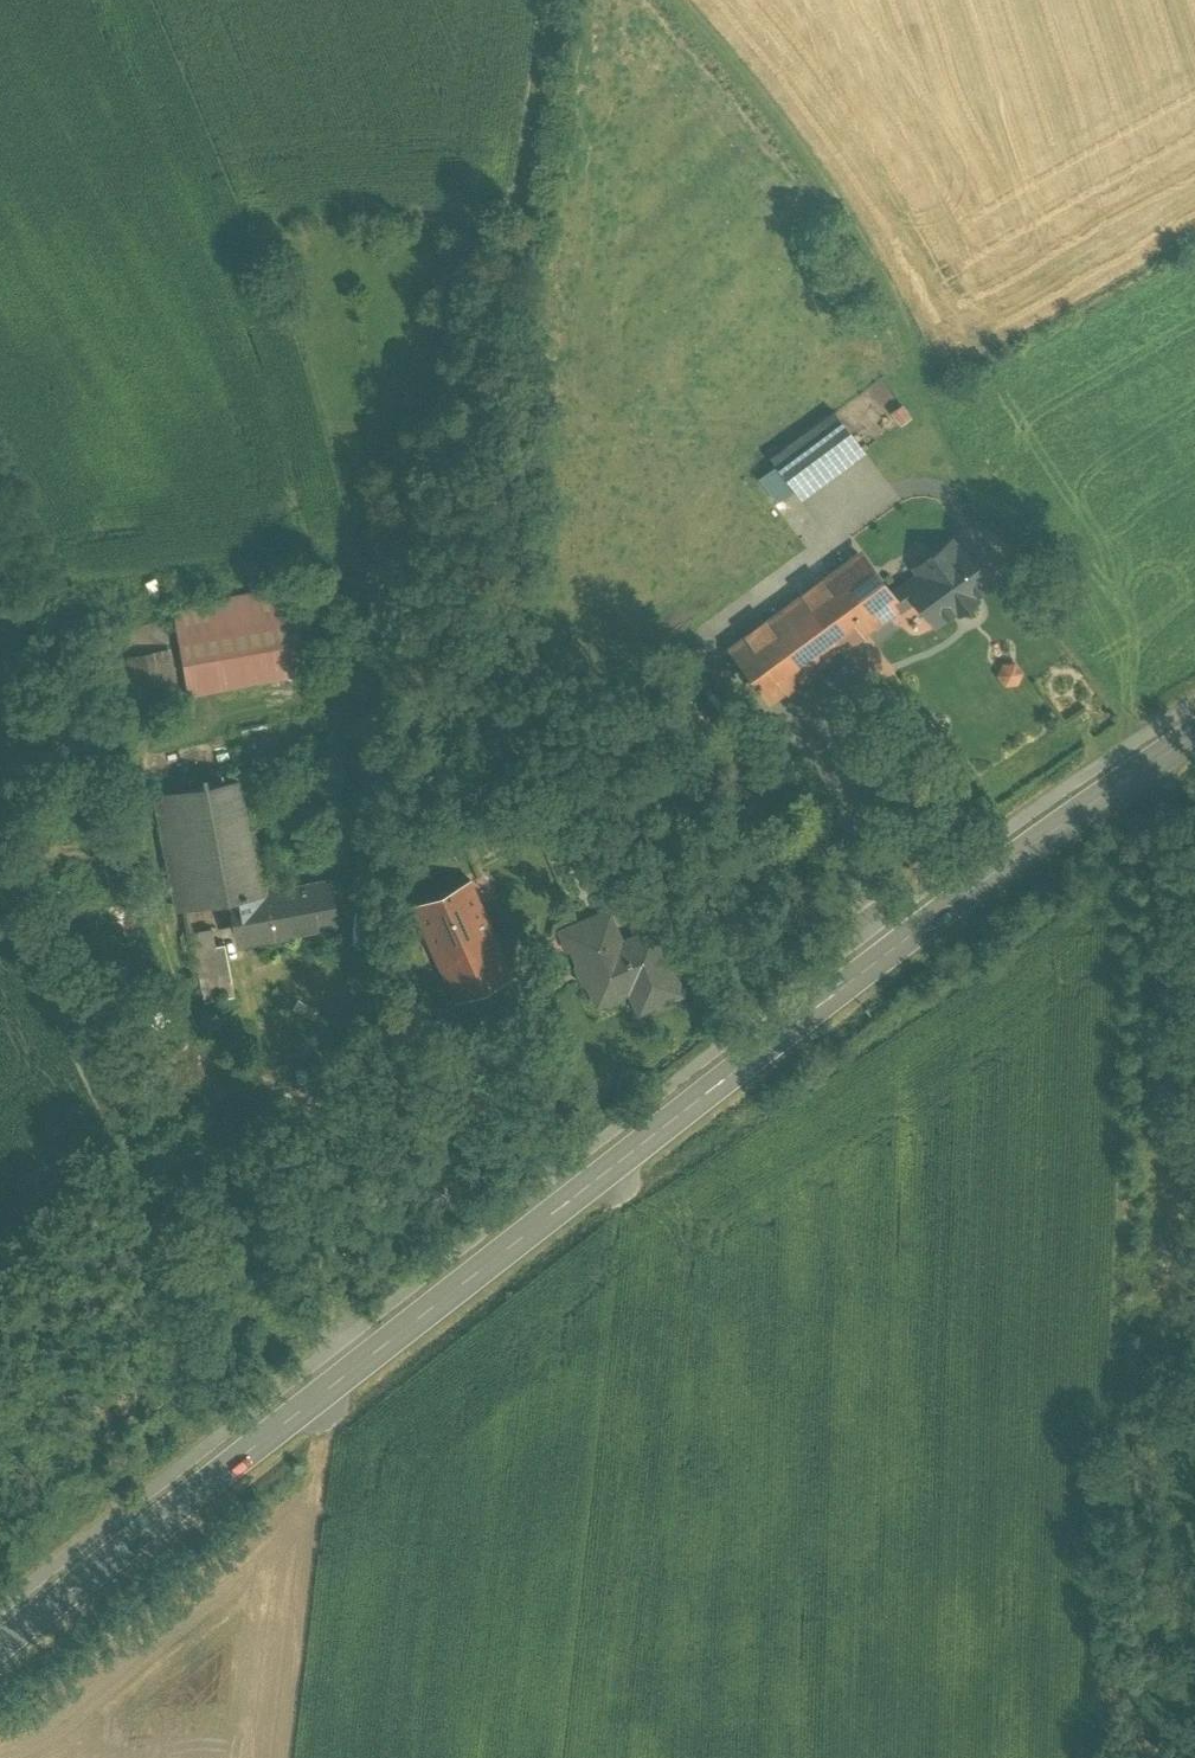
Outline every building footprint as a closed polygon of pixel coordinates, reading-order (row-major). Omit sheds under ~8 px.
[(835,411),(771,460),(800,498),(864,449),(835,411)] [(891,589),(912,613),(930,637),(1008,582),(972,532),(891,589)] [(912,613),(891,589),(857,541),(711,645),(755,707),(889,612),(897,624),(912,613)] [(291,586),(178,606),(193,692),(307,672),(291,586)] [(144,654),(138,616),(101,624),(116,718),(180,705),(170,649),(144,654)] [(1014,661),(998,664),(993,677),(1002,692),(1016,689),(1024,678),(1014,661)] [(238,897),(267,892),(265,884),(258,884),(238,779),(157,794),(177,910),(239,899),(238,897)] [(455,1001),(513,976),(471,880),(413,905),(455,1001)] [(238,897),(239,899),(246,941),(338,924),(332,882),(267,892),(238,897)] [(599,936),(575,947),(599,1002),(605,1000),(610,1002),(624,997),(625,991),(631,989),(641,1011),(681,993),(652,929),(623,944),(609,916),(594,922),(599,936)] [(599,936),(594,922),(593,918),(560,931),(569,949),(575,947),(599,936)] [(212,930),(192,934),(205,1002),(236,996),(226,944),(215,946),(212,930)]
